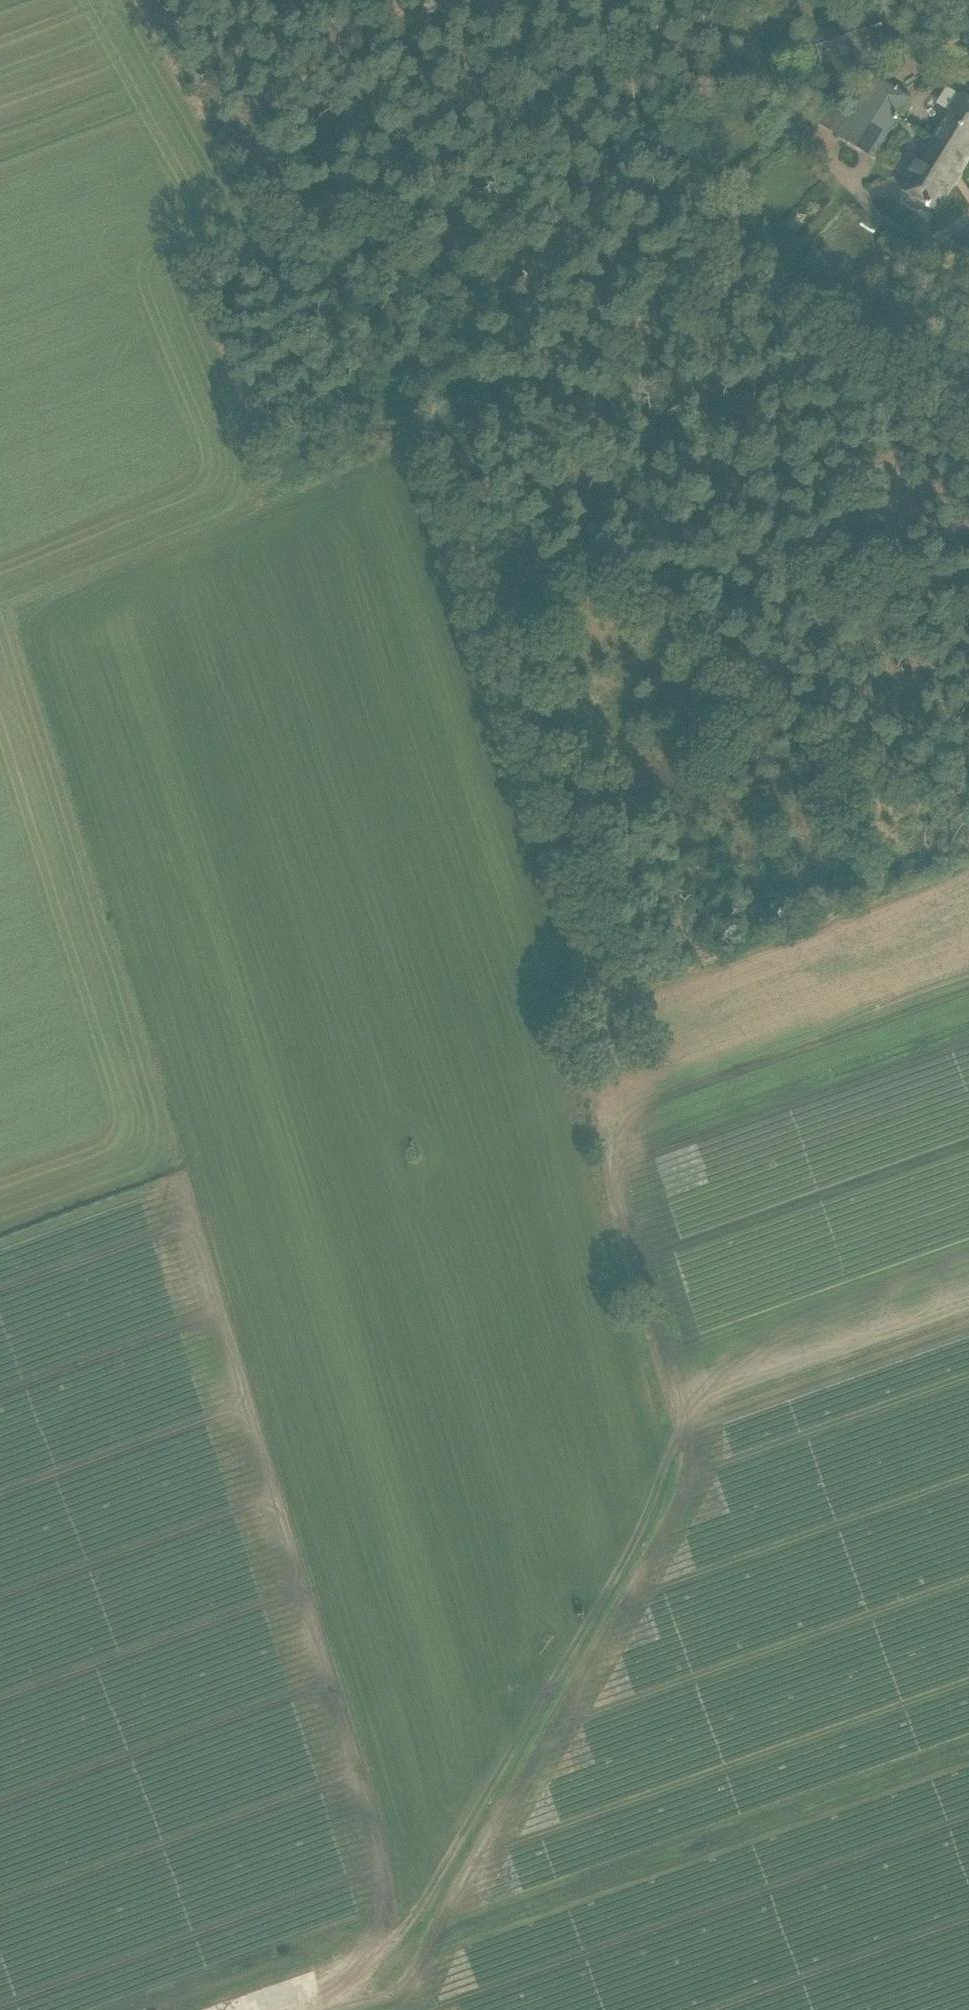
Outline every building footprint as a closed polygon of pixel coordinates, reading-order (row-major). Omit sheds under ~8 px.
[(873,77),(851,112),(898,119),(910,99),(873,77)] [(966,161),(968,156),(968,100),(962,96),(950,114),(934,141),(966,161)] [(851,112),(836,136),(873,159),(898,119),(851,112)] [(966,161),(934,141),(928,151),(923,148),(899,188),(935,211),(966,161)]
